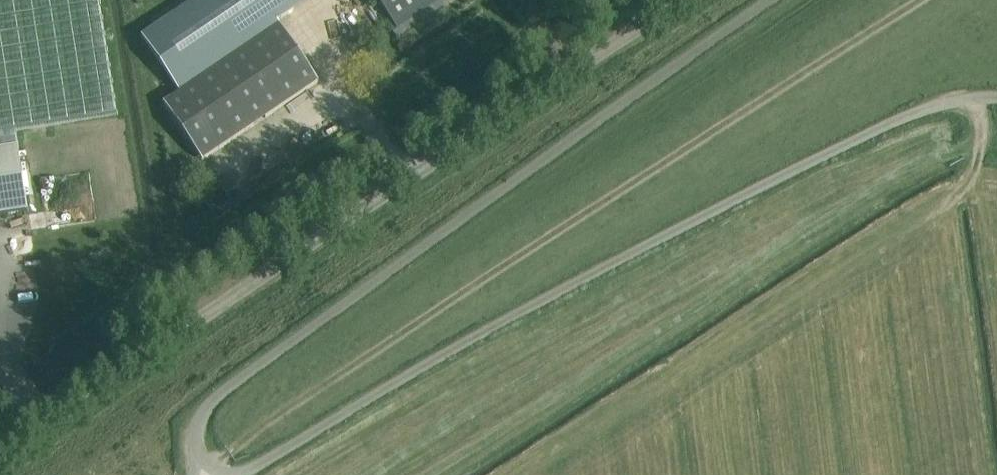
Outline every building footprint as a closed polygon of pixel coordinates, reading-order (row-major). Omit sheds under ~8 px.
[(28,211),(16,131),(117,116),(99,0),(0,0),(0,216),(28,211)] [(142,37),(180,93),(164,104),(202,160),(319,81),(278,21),(309,0),(196,0),(142,37)] [(386,12),(397,29),(440,0),(378,0),(386,12)]
